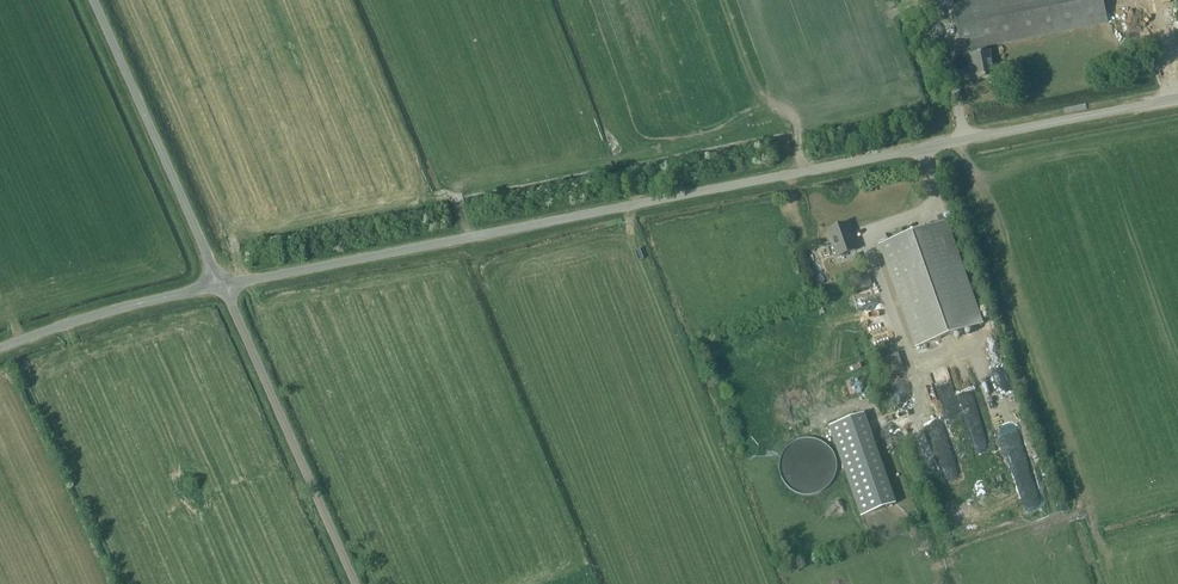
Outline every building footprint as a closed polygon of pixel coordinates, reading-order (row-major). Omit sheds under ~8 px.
[(970,40),(973,55),(970,56),(973,72),(976,71),(977,79),(994,76),(990,53),(988,53),(987,48),(1107,24),(1102,0),(983,0),(953,6),(960,42),(970,40)] [(942,215),(937,217),(940,225),(945,223),(942,215)] [(985,323),(948,222),(945,223),(940,225),(881,247),(917,348),(985,323)] [(859,250),(849,225),(830,232),(839,258),(859,250)] [(851,274),(857,292),(873,286),(867,268),(851,274)] [(880,359),(886,376),(903,370),(898,353),(880,359)] [(861,516),(895,504),(863,414),(829,426),(861,516)]
